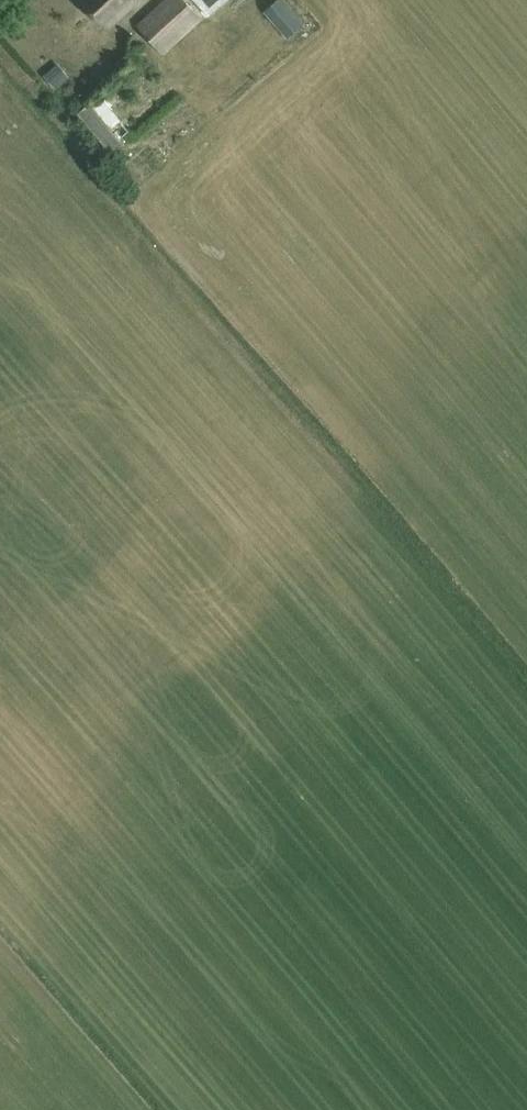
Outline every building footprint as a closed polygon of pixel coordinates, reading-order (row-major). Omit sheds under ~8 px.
[(79,1),(106,30),(120,16),(137,0),(79,0),(79,1)] [(162,52),(202,15),(188,0),(167,0),(138,27),(162,52)] [(212,14),(227,0),(199,0),(212,14)] [(287,39),(304,23),(284,0),(278,0),(264,13),(287,39)] [(109,151),(131,132),(99,95),(78,114),(109,151)]
